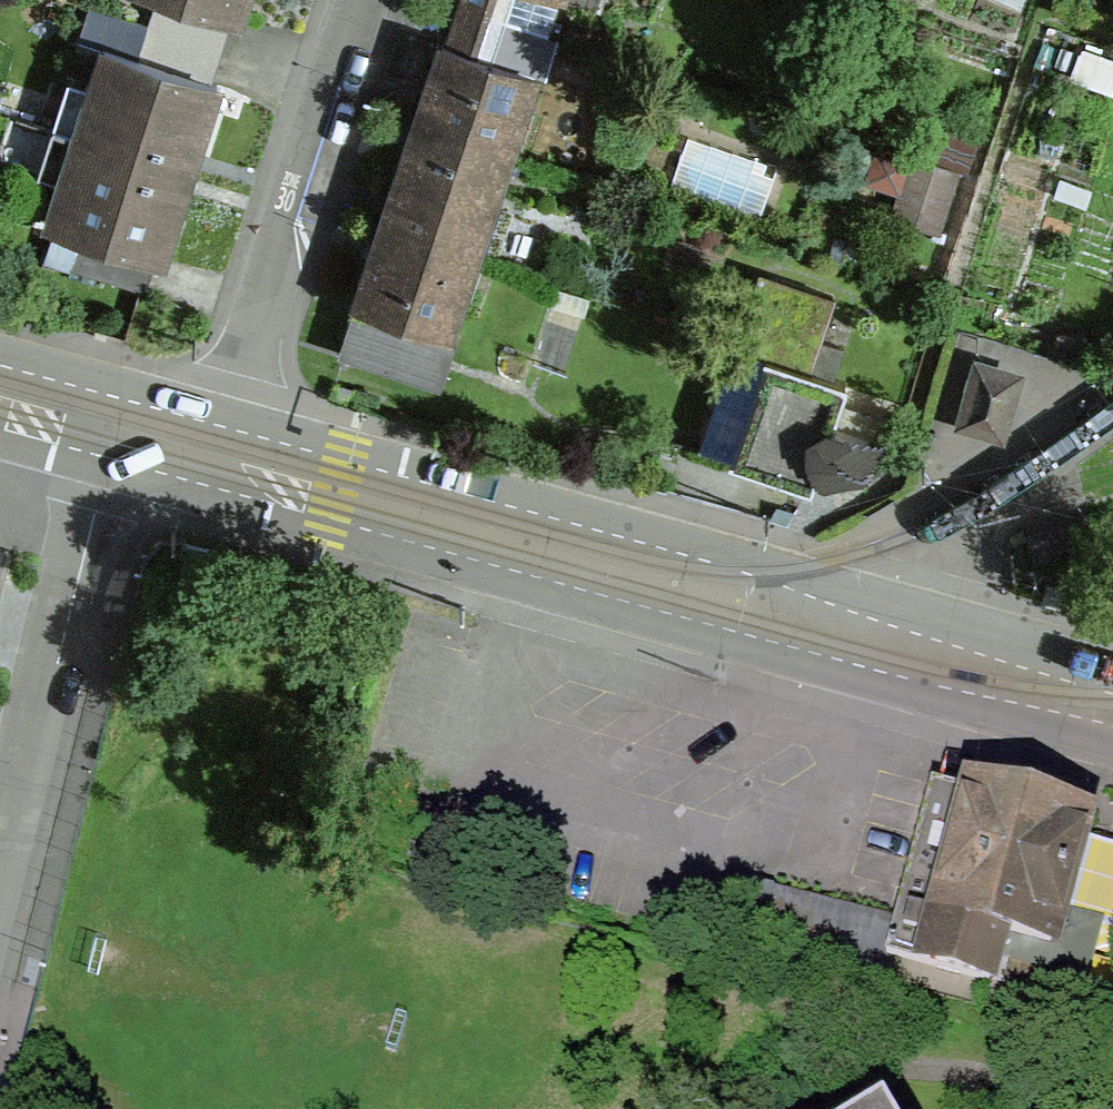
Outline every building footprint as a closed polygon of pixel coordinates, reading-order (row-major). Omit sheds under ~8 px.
[(254,20),(260,0),(193,0),(254,20)] [(542,74),(566,0),(458,0),(457,3),(491,15),(479,54),(542,74)] [(601,11),(604,0),(567,0),(601,11)] [(235,80),(106,40),(38,257),(142,289),(153,253),(178,261),(235,80)] [(439,40),(351,305),(355,306),(455,340),(542,74),(479,54),(439,40)] [(835,300),(760,275),(738,345),(834,380),(845,348),(823,342),(835,300)] [(441,388),(455,340),(355,306),(339,354),(441,388)] [(1024,376),(975,362),(955,432),(1006,445),(1024,376)] [(847,392),(766,366),(732,473),(813,499),(847,392)] [(1110,817),(970,779),(966,789),(939,782),(891,952),(922,960),(920,972),(1008,995),(1021,946),(1071,959),(1110,817)]
